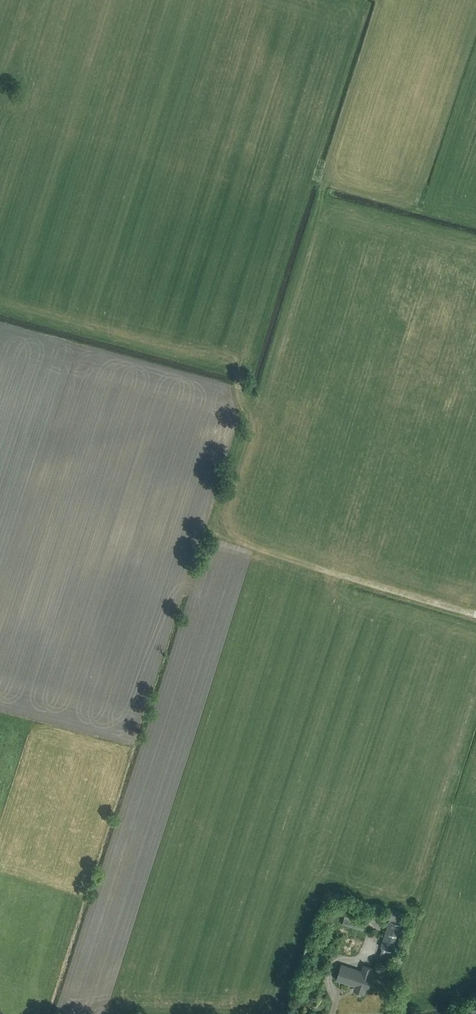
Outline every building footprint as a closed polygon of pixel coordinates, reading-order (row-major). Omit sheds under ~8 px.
[(394,951),(403,924),(389,920),(381,946),(394,951)] [(362,970),(342,964),(337,979),(356,984),(354,989),(363,992),(365,986),(368,987),(372,973),(370,973),(372,967),(363,964),(362,970)]
